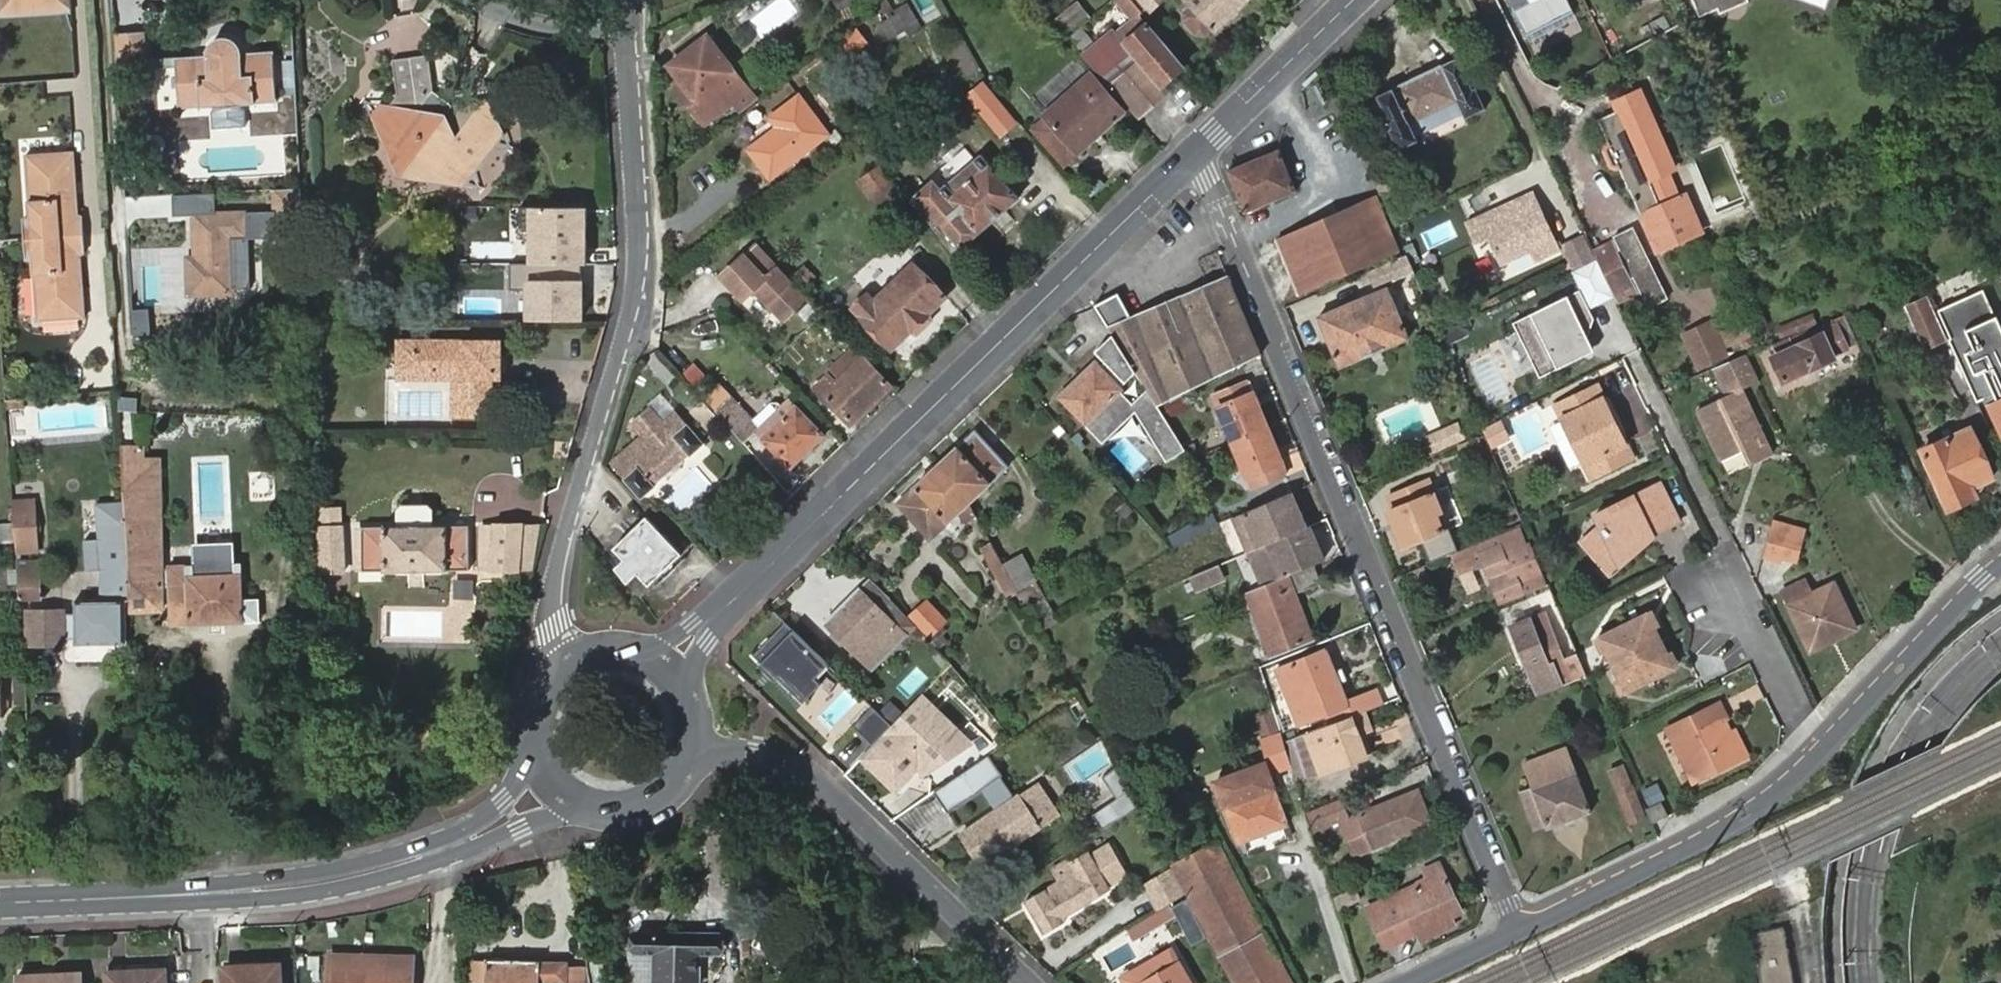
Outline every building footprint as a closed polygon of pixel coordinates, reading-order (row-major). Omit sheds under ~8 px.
[(67,20),(66,0),(59,0),(60,9),(44,10),(43,11),(40,12),(36,13),(33,13),(30,14),(28,13),(24,12),(22,11),(19,11),(4,13),(4,0),(0,0),(0,23),(67,20)] [(4,13),(19,11),(22,11),(24,12),(28,13),(30,14),(33,13),(36,13),(40,12),(43,11),(44,10),(60,9),(59,0),(4,0),(4,13)] [(1070,34),(1091,13),(1078,0),(1074,0),(1055,18),(1070,34)] [(1137,24),(1122,37),(1119,33),(1090,57),(1119,92),(1142,114),(1168,92),(1162,86),(1185,68),(1142,19),(1147,16),(1134,0),(1118,0),(1137,24)] [(1151,9),(1162,0),(1143,0),(1151,9)] [(1192,7),(1186,12),(1186,18),(1200,32),(1205,32),(1211,27),(1217,33),(1250,0),(1186,0),(1192,7)] [(1513,14),(1530,6),(1527,0),(1507,0),(1513,14)] [(1699,15),(1718,6),(1719,6),(1717,0),(1693,0),(1699,15)] [(1718,6),(1720,13),(1747,0),(1717,0),(1719,6),(1718,6)] [(881,26),(878,45),(904,32),(907,39),(921,32),(907,6),(894,13),(897,18),(881,26)] [(860,27),(844,37),(853,51),(869,41),(860,27)] [(139,31),(110,33),(112,70),(143,67),(142,58),(139,31)] [(172,56),(173,65),(176,106),(211,105),(211,108),(205,111),(207,126),(245,123),(243,108),(237,106),(236,103),(274,100),(272,50),(235,52),(234,46),(232,42),(227,38),(224,36),(219,36),(211,39),(207,44),(206,47),(206,49),(205,54),(172,56)] [(711,39),(672,67),(698,102),(691,107),(693,109),(692,113),(698,121),(702,122),(704,124),(733,102),(739,110),(755,99),(711,39)] [(142,58),(143,67),(173,65),(172,56),(142,58)] [(380,136),(382,155),(401,169),(420,164),(422,184),(440,181),(450,189),(497,127),(488,120),(486,102),(450,106),(439,107),(431,100),(430,92),(425,56),(388,61),(393,97),(386,107),(370,128),(380,136)] [(1457,103),(1462,115),(1464,120),(1486,110),(1476,88),(1472,90),(1458,58),(1441,66),(1440,64),(1392,87),(1393,90),(1376,98),(1392,130),(1388,131),(1398,152),(1418,142),(1415,136),(1410,126),(1457,103)] [(1058,115),(1052,107),(1044,114),(1047,118),(1033,130),(1065,165),(1079,152),(1080,154),(1126,114),(1091,73),(1074,88),(1080,96),(1058,115)] [(683,82),(677,87),(691,107),(698,102),(683,82)] [(968,99),(1001,136),(1017,123),(984,85),(968,99)] [(1074,88),(1052,107),(1058,115),(1080,96),(1074,88)] [(780,129),(749,151),(769,178),(840,126),(812,89),(772,118),(780,129)] [(450,106),(430,92),(431,100),(439,107),(450,106)] [(1626,133),(1606,142),(1608,146),(1603,148),(1614,170),(1617,168),(1628,192),(1630,192),(1657,254),(1702,235),(1685,198),(1677,201),(1666,176),(1674,173),(1638,94),(1614,104),(1617,113),(1626,133)] [(1415,136),(1462,115),(1457,103),(1410,126),(1415,136)] [(366,118),(370,128),(386,107),(376,106),(366,118)] [(1598,123),(1606,142),(1626,133),(1617,113),(1598,123)] [(497,127),(450,189),(459,190),(501,135),(497,127)] [(75,151),(26,154),(30,215),(32,258),(36,320),(87,316),(85,286),(80,287),(79,275),(84,275),(83,253),(87,253),(89,249),(87,215),(85,213),(79,214),(78,193),(74,193),(73,181),(77,181),(75,151)] [(1228,171),(1251,225),(1260,221),(1255,208),(1296,192),(1280,151),(1228,171)] [(912,201),(933,226),(939,222),(962,249),(1019,199),(981,156),(941,192),(933,182),(912,201)] [(860,181),(872,196),(888,184),(876,169),(860,181)] [(872,196),(878,204),(888,217),(903,206),(888,184),(872,196)] [(272,218),(300,216),(299,207),(298,188),(269,190),(272,218)] [(1488,241),(1500,267),(1530,254),(1534,265),(1559,254),(1533,196),(1467,226),(1475,246),(1488,241)] [(1274,240),(1296,295),(1393,253),(1370,198),(1310,224),(1274,240)] [(191,212),(191,255),(183,255),(184,293),(229,292),(228,236),(245,236),(245,212),(191,212)] [(1583,231),(1559,242),(1583,292),(1590,307),(1613,296),(1592,251),(1583,231)] [(1612,241),(1592,251),(1613,296),(1617,301),(1636,292),(1629,277),(1635,274),(1648,300),(1664,292),(1635,232),(1618,240),(1622,248),(1617,251),(1612,241)] [(757,248),(723,278),(744,301),(756,291),(783,321),(805,301),(757,248)] [(1404,256),(1365,274),(1372,289),(1411,273),(1404,256)] [(868,297),(854,310),(893,351),(911,333),(918,335),(931,321),(929,315),(945,299),(913,266),(874,304),(868,297)] [(1119,296),(1096,306),(1127,353),(1138,370),(1149,388),(1161,407),(1261,357),(1228,278),(1134,318),(1119,296)] [(1934,307),(1975,401),(1987,395),(1993,408),(1998,405),(2000,413),(2000,322),(1985,285),(1934,307)] [(1318,318),(1338,369),(1406,340),(1387,288),(1318,318)] [(1586,347),(1588,341),(1596,323),(1590,307),(1583,292),(1514,325),(1539,380),(1580,361),(1583,354),(1577,351),(1580,344),(1586,347)] [(1904,324),(1911,339),(1919,335),(1924,349),(1943,340),(1925,299),(1906,307),(1911,320),(1904,324)] [(1713,318),(1681,333),(1701,374),(1714,368),(1733,360),(1728,349),(1755,336),(1746,318),(1719,331),(1713,318)] [(1771,346),(1776,356),(1772,358),(1784,382),(1810,369),(1811,371),(1834,360),(1833,356),(1848,349),(1838,328),(1835,329),(1832,321),(1771,346)] [(1096,361),(1059,398),(1104,444),(1137,411),(1168,459),(1187,447),(1161,407),(1149,388),(1133,404),(1121,392),(1125,389),(1122,386),(1138,370),(1113,333),(1095,351),(1105,362),(1102,365),(1096,361)] [(457,372),(457,421),(485,421),(486,383),(494,383),(494,342),(391,341),(390,371),(457,372)] [(1595,353),(1588,341),(1586,347),(1580,344),(1577,351),(1583,354),(1580,361),(1587,357),(1595,353)] [(679,347),(668,357),(696,385),(706,375),(679,347)] [(1733,360),(1714,368),(1726,397),(1742,390),(1761,382),(1748,353),(1733,360)] [(816,389),(850,424),(890,386),(863,358),(836,384),(830,376),(816,389)] [(446,421),(457,421),(457,372),(390,371),(390,382),(445,382),(446,421)] [(1215,397),(1233,442),(1267,428),(1249,383),(1215,397)] [(1633,463),(1617,430),(1614,431),(1608,420),(1612,419),(1597,386),(1555,406),(1592,482),(1633,463)] [(1753,451),(1768,458),(1773,456),(1742,390),(1726,397),(1696,412),(1721,464),(1743,453),(1744,456),(1753,451)] [(714,411),(744,445),(757,433),(790,470),(825,437),(789,399),(781,407),(787,414),(766,434),(759,427),(731,396),(714,411)] [(11,435),(106,434),(106,405),(11,406),(11,435)] [(787,414),(781,407),(759,427),(766,434),(787,414)] [(654,485),(688,455),(691,457),(703,445),(676,415),(666,423),(653,409),(634,425),(644,436),(625,453),(629,458),(617,468),(628,480),(626,481),(642,499),(655,488),(654,485)] [(1614,431),(1617,430),(1612,419),(1608,420),(1614,431)] [(1457,427),(1428,439),(1434,454),(1456,445),(1463,442),(1462,442),(1457,427)] [(1267,428),(1233,442),(1253,488),(1286,474),(1267,428)] [(1923,451),(1949,509),(1976,497),(1974,495),(1979,484),(1993,478),(1970,430),(1923,451)] [(976,431),(898,503),(932,540),(960,514),(967,522),(977,512),(971,504),(1010,468),(976,431)] [(1462,459),(1487,448),(1481,434),(1462,442),(1463,442),(1456,445),(1462,459)] [(1750,467),(1768,458),(1753,451),(1744,456),(1750,467)] [(147,465),(118,465),(119,487),(148,486),(147,465)] [(1388,512),(1402,546),(1441,530),(1433,514),(1438,511),(1425,479),(1388,496),(1393,510),(1388,512)] [(1626,551),(1636,546),(1663,533),(1680,525),(1661,483),(1594,515),(1599,526),(1581,542),(1613,577),(1631,561),(1626,551)] [(335,485),(316,485),(321,578),(467,571),(465,528),(429,529),(428,514),(422,508),(417,508),(416,497),(403,498),(404,508),(396,509),(392,515),(392,530),(338,532),(335,485)] [(166,586),(167,625),(240,625),(240,601),(239,566),(232,566),(192,566),(166,566),(166,569),(159,569),(155,516),(150,515),(148,486),(119,487),(126,610),(159,609),(158,587),(166,586)] [(1303,511),(1295,492),(1289,494),(1297,514),(1303,511)] [(1309,527),(1303,511),(1297,514),(1289,494),(1276,500),(1235,517),(1249,551),(1309,527)] [(29,504),(8,505),(12,555),(31,554),(29,504)] [(616,568),(636,594),(647,583),(650,586),(682,555),(649,517),(616,550),(624,560),(616,568)] [(1765,555),(1797,564),(1808,528),(1776,519),(1765,555)] [(479,570),(529,567),(528,526),(477,527),(479,570)] [(1309,527),(1249,551),(1264,587),(1314,565),(1318,563),(1311,543),(1315,542),(1309,527)] [(1482,554),(1501,603),(1545,587),(1540,575),(1527,580),(1516,551),(1525,548),(1517,530),(1479,547),(1478,544),(1450,556),(1459,576),(1479,567),(1475,557),(1482,554)] [(120,570),(117,532),(99,533),(102,598),(71,600),(72,644),(122,642),(120,570)] [(982,549),(1007,597),(1035,582),(1022,557),(1004,566),(993,544),(982,549)] [(1640,553),(1636,546),(1626,551),(1631,561),(1640,553)] [(192,556),(192,566),(232,566),(232,557),(192,556)] [(1188,575),(1194,589),(1224,577),(1218,563),(1188,575)] [(1321,583),(1314,565),(1264,587),(1247,594),(1272,655),(1311,639),(1294,594),(1321,583)] [(26,573),(13,574),(15,600),(23,600),(26,645),(62,644),(60,600),(37,600),(35,580),(26,580),(26,573)] [(905,639),(918,625),(889,597),(891,596),(871,577),(826,623),(874,671),(884,661),(878,655),(899,633),(905,639)] [(1783,593),(1812,652),(1856,631),(1835,587),(1815,597),(1808,581),(1783,593)] [(927,595),(908,613),(930,637),(949,620),(927,595)] [(240,601),(240,625),(255,625),(255,602),(240,601)] [(1651,614),(1646,616),(1652,629),(1657,626),(1651,614)] [(1606,652),(1620,680),(1626,693),(1672,670),(1666,657),(1652,629),(1646,616),(1600,639),(1606,652)] [(1537,691),(1585,673),(1575,651),(1560,656),(1552,635),(1538,640),(1530,620),(1511,627),(1537,691)] [(830,664),(787,623),(755,656),(763,663),(761,665),(778,681),(779,678),(804,703),(820,685),(815,680),(830,664)] [(1599,655),(1606,652),(1600,639),(1593,643),(1599,655)] [(1326,714),(1331,726),(1368,712),(1383,706),(1376,692),(1348,703),(1328,651),(1276,671),(1298,725),(1326,714)] [(12,699),(22,699),(21,689),(18,653),(9,654),(12,699)] [(1671,655),(1666,657),(1672,670),(1677,667),(1671,655)] [(1626,693),(1620,680),(1614,683),(1620,696),(1626,693)] [(970,743),(921,696),(903,715),(893,725),(874,745),(862,757),(896,790),(919,767),(924,773),(970,743)] [(892,703),(881,714),(893,725),(903,715),(892,703)] [(1691,781),(1741,758),(1716,703),(1665,727),(1691,781)] [(881,714),(873,707),(854,727),(874,745),(893,725),(881,714)] [(1367,757),(1359,737),(1375,732),(1368,712),(1331,726),(1307,735),(1323,774),(1367,757)] [(1284,744),(1276,718),(1260,723),(1276,771),(1291,766),(1284,744)] [(1291,766),(1296,778),(1314,773),(1303,737),(1284,744),(1291,766)] [(1530,791),(1520,794),(1533,829),(1543,826),(1546,831),(1590,813),(1566,751),(1521,767),(1530,791)] [(1059,816),(1037,783),(1016,797),(1002,776),(1004,775),(991,754),(936,791),(949,811),(984,789),(997,809),(962,833),(985,866),(1059,816)] [(1267,765),(1217,782),(1221,791),(1270,773),(1267,765)] [(1610,775),(1631,825),(1644,820),(1622,770),(1610,775)] [(1270,773),(1221,791),(1242,850),(1244,852),(1249,850),(1250,846),(1248,841),(1281,830),(1283,835),(1286,837),(1290,836),(1292,832),(1270,773)] [(1348,825),(1360,853),(1374,847),(1375,849),(1432,825),(1419,793),(1361,817),(1362,819),(1348,825)] [(1312,815),(1318,830),(1348,817),(1342,802),(1312,815)] [(1646,809),(1654,825),(1668,818),(1661,802),(1646,809)] [(1218,842),(1174,865),(1238,982),(1294,982),(1218,842)] [(1066,875),(1038,894),(1054,921),(1109,889),(1109,888),(1121,880),(1101,845),(1088,851),(1063,870),(1066,875)] [(1449,907),(1458,902),(1440,864),(1423,872),(1431,888),(1403,902),(1399,896),(1367,911),(1384,947),(1415,932),(1417,935),(1454,917),(1449,907)] [(1336,900),(1340,910),(1358,901),(1353,892),(1336,900)] [(1463,913),(1458,902),(1449,907),(1454,917),(1463,913)] [(1459,926),(1454,917),(1417,935),(1422,944),(1459,926)] [(1751,936),(1759,982),(1793,982),(1783,930),(1751,936)] [(648,982),(696,982),(697,951),(716,951),(716,932),(632,932),(633,950),(649,950),(648,982)] [(330,982),(412,982),(413,954),(332,951),(330,982)] [(1126,982),(1190,982),(1172,951),(1123,978),(1126,982)] [(483,982),(562,982),(563,966),(536,964),(536,961),(484,960),(483,982)] [(277,963),(227,964),(228,982),(277,982),(277,963)] [(107,982),(163,982),(163,965),(106,967),(107,982)] [(16,982),(79,982),(78,968),(15,970),(16,982)]
